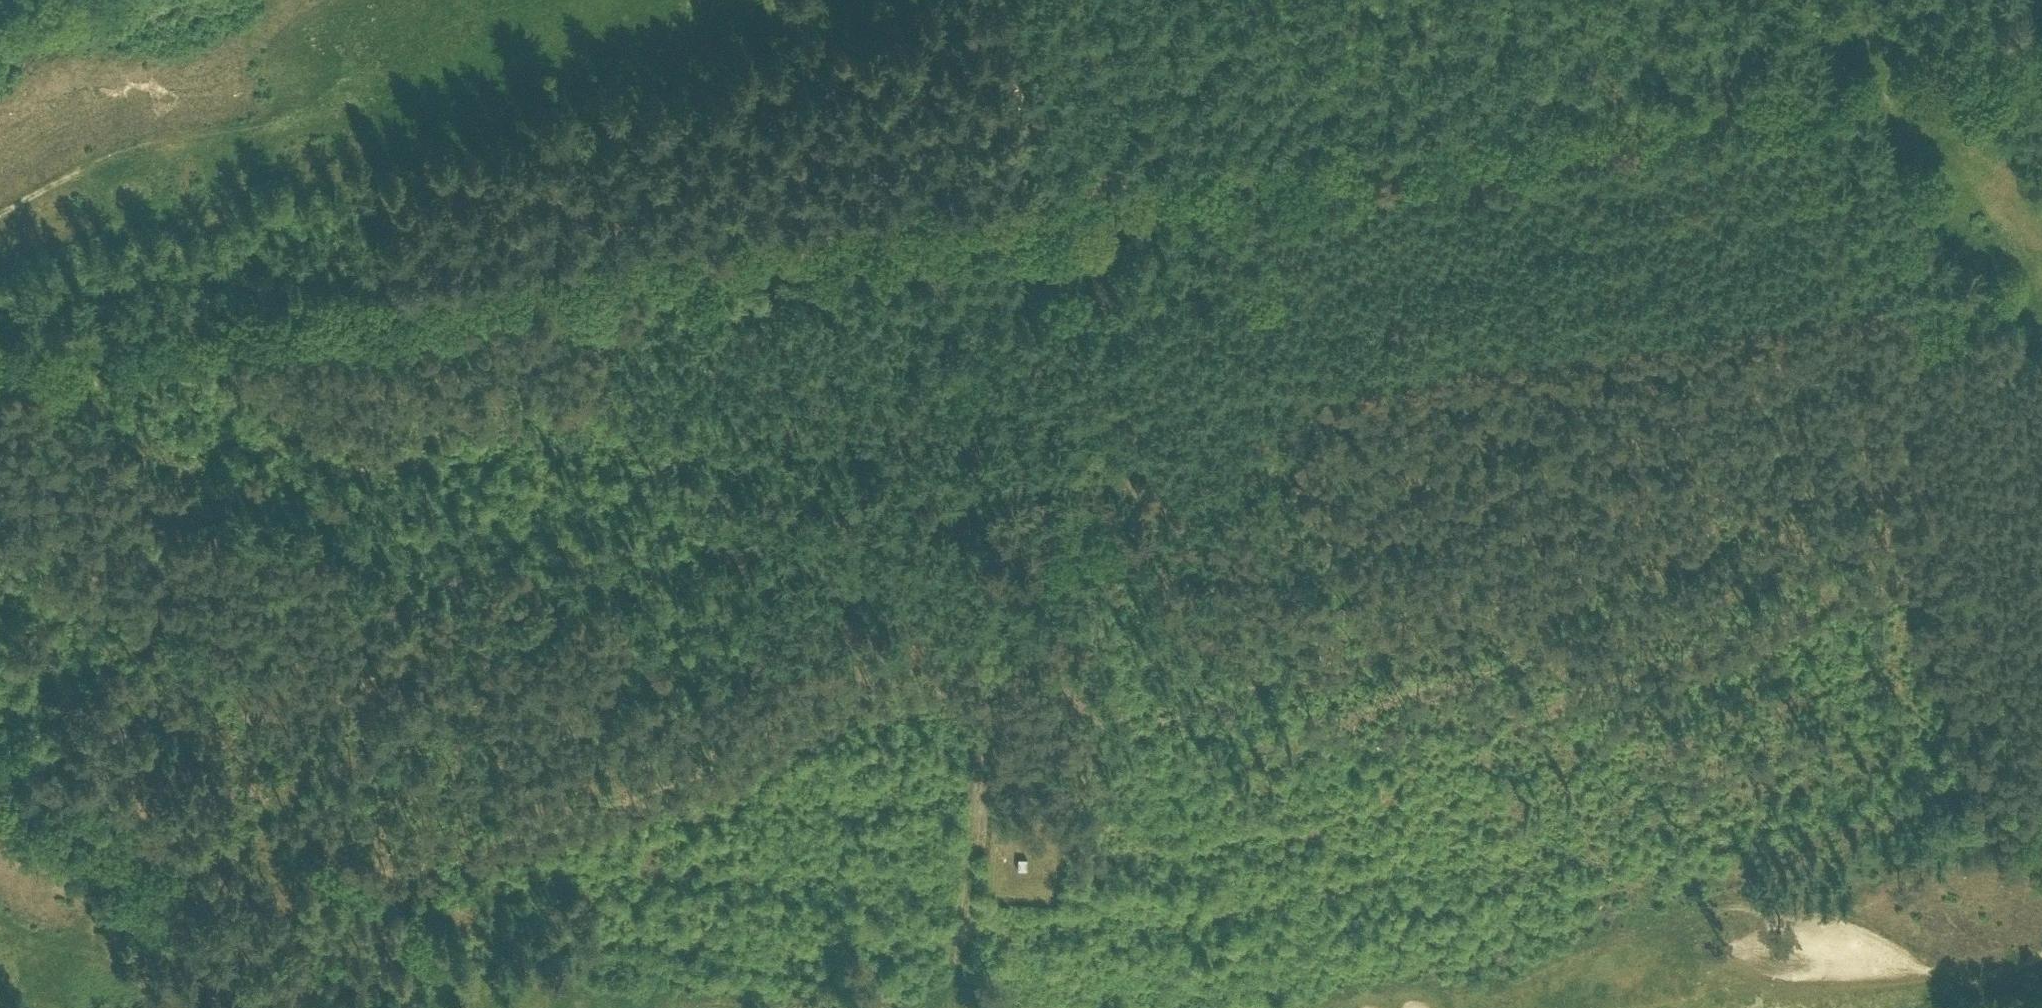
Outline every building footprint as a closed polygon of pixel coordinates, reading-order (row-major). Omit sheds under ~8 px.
[(1025,855),(1013,855),(1013,870),(1025,870),(1025,855)]
